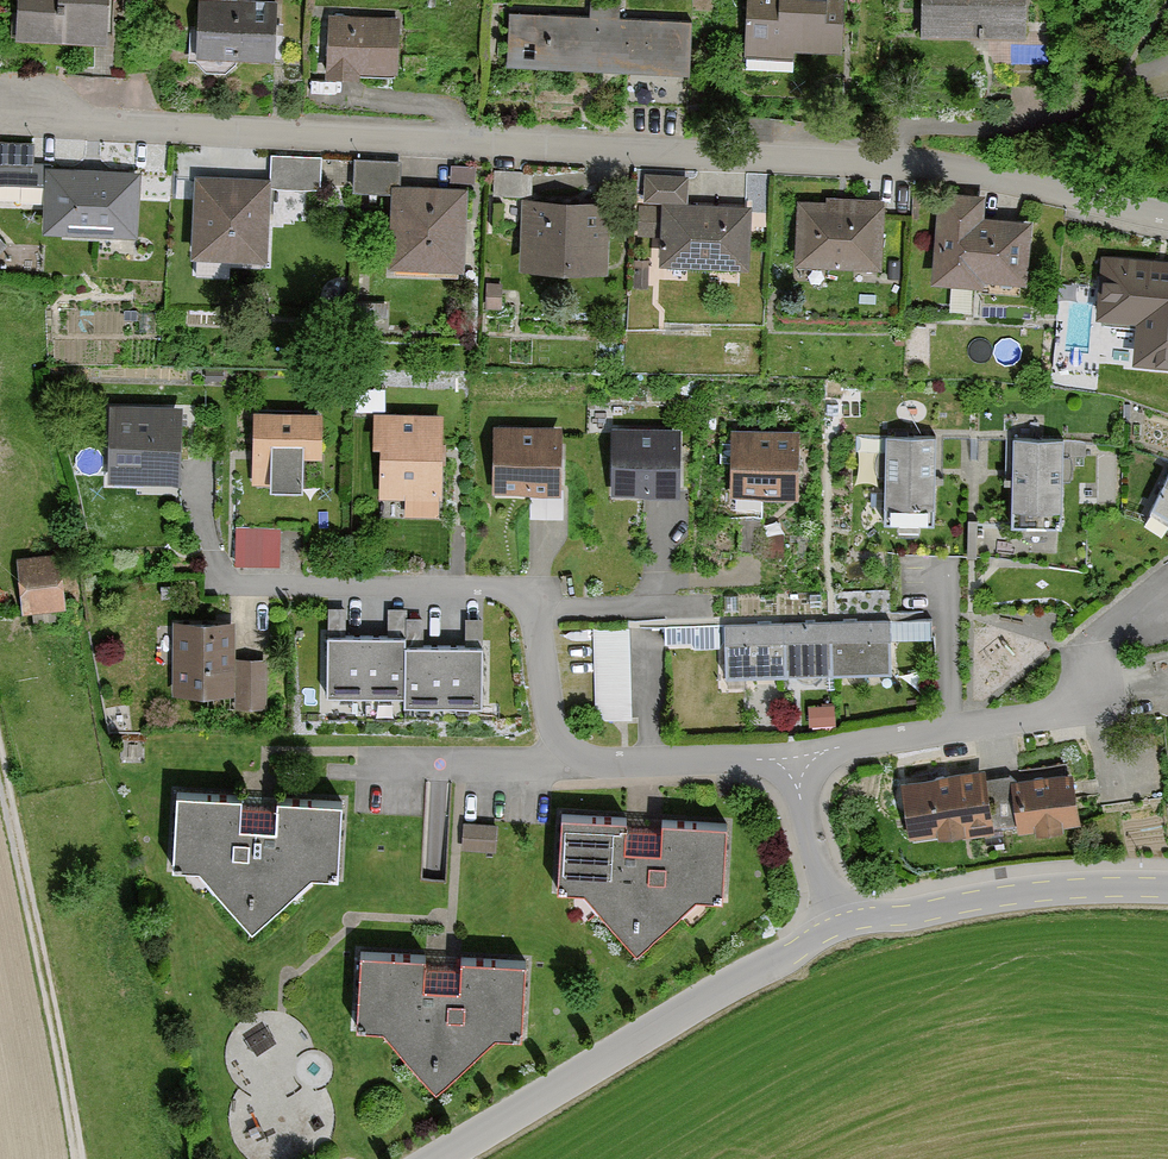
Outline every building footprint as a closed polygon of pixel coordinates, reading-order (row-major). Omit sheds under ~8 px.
[(9,40),(100,40),(100,0),(9,0),(9,40)] [(208,0),(191,0),(188,58),(266,61),(268,3),(208,0)] [(732,56),(781,55),(781,50),(829,49),(829,0),(731,0),(732,56)] [(905,32),(1008,32),(1009,0),(905,0),(905,32)] [(393,18),(319,17),(318,73),(392,74),(393,18)] [(682,21),(487,18),(486,69),(681,73),(682,21)] [(41,195),(39,231),(136,235),(139,173),(32,168),(33,148),(0,146),(0,193),(41,195)] [(266,185),(192,182),(189,261),(268,265),(271,191),(318,193),(320,162),(267,160),(266,185)] [(347,192),(387,195),(381,265),(458,271),(465,192),(395,186),(397,165),(350,161),(347,192)] [(639,205),(660,206),(656,263),(742,270),(746,211),(682,206),(684,176),(642,173),(639,205)] [(982,201),(933,197),(926,285),(981,290),(981,284),(1019,287),(1023,226),(980,223),(982,201)] [(819,204),(795,203),(793,268),(877,270),(879,201),(819,199),(819,204)] [(602,206),(518,206),(518,273),(603,272),(602,206)] [(1098,263),(1095,311),(1130,313),(1127,365),(1167,367),(1167,267),(1098,263)] [(179,411),(107,410),(106,485),(178,486),(179,411)] [(321,417),(250,415),(248,488),(300,490),(301,464),(319,465),(321,417)] [(440,420),(369,418),(368,452),(376,452),(375,502),(402,502),(402,519),(438,520),(440,420)] [(559,432),(492,431),(491,496),(558,497),(559,432)] [(679,433),(610,434),(611,499),(680,498),(679,433)] [(798,436),(728,436),(728,500),(798,500),(798,436)] [(931,442),(882,439),(877,521),(926,524),(931,442)] [(1060,445),(1012,442),(1006,524),(1055,527),(1060,445)] [(1147,511),(1167,525),(1167,474),(1147,511)] [(276,531),(240,530),(240,558),(275,559),(276,531)] [(63,615),(56,557),(12,562),(19,620),(63,615)] [(888,621),(722,627),(724,681),(890,675),(888,621)] [(233,627),(170,626),(169,700),(233,701),(233,711),(261,712),(262,665),(232,664),(233,627)] [(635,724),(630,633),(592,635),(597,726),(635,724)] [(403,635),(330,634),(330,689),(407,690),(406,698),(480,699),(481,644),(402,643),(403,635)] [(979,772),(898,788),(909,842),(934,837),(936,843),(962,838),(962,842),(992,837),(979,772)] [(1071,777),(1008,789),(1018,839),(1080,827),(1071,777)] [(338,863),(342,804),(275,801),(274,839),(230,837),(232,797),(167,794),(165,843),(177,858),(176,880),(197,880),(245,937),(307,879),(338,879),(338,863)] [(712,890),(725,881),(727,827),(661,824),(659,862),(616,860),(618,820),(553,817),(551,866),(562,881),(561,904),(583,904),(631,961),(686,913),(711,915),(712,890)] [(497,827),(464,825),(463,850),(495,852),(497,827)] [(522,1034),(527,967),(461,965),(459,1002),(416,1000),(418,960),(353,957),(351,1007),(362,1021),(361,1044),(383,1044),(431,1101),(485,1053),(497,1035),(522,1034)]
